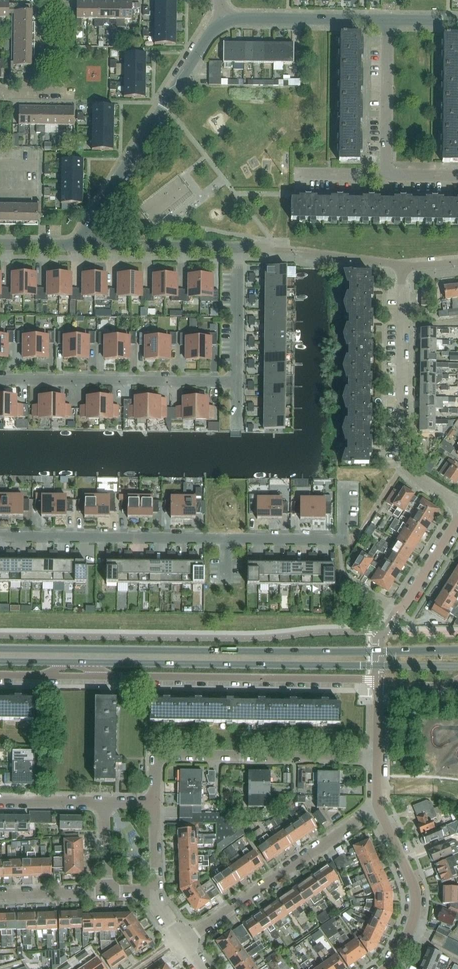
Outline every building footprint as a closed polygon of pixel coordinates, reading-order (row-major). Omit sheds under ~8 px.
[(9,5),(9,0),(0,0),(0,26),(2,26),(2,18),(9,18),(9,15),(9,5)] [(81,19),(88,19),(88,0),(77,0),(77,27),(81,27),(81,19)] [(94,27),(99,27),(99,1),(88,0),(88,19),(94,19),(94,27)] [(155,0),(155,11),(176,12),(176,1),(155,0)] [(103,19),(109,19),(110,1),(99,1),(99,27),(103,27),(103,19)] [(116,27),(120,27),(121,1),(110,1),(109,19),(116,19),(116,27)] [(132,20),(132,12),(132,1),(121,1),(120,27),(124,27),(125,19),(132,20)] [(11,63),(11,73),(31,74),(31,66),(31,56),(34,56),(35,23),(32,23),(32,12),(32,5),(15,5),(15,12),(12,12),(11,15),(11,63)] [(176,23),(176,12),(155,11),(154,22),(176,23)] [(176,33),(176,23),(154,22),(154,33),(176,33)] [(175,45),(176,33),(154,33),(154,44),(175,45)] [(340,66),(360,66),(360,53),(362,54),(362,47),(360,47),(360,34),(346,34),(346,33),(343,33),(343,34),(340,34),(340,66)] [(443,66),(457,66),(457,35),(449,35),(446,35),(444,35),(443,35),(443,50),(443,66)] [(233,43),(224,43),(223,43),(223,63),(224,63),(224,68),(232,68),(232,63),(233,63),(233,43)] [(233,63),(243,63),(243,44),(233,43),(233,63)] [(283,44),(283,63),(293,63),(293,64),(293,44),(293,43),(293,44),(283,44)] [(243,63),(253,63),(253,44),(243,44),(243,63)] [(253,63),(263,63),(263,44),(253,44),(253,63)] [(263,63),(273,63),(273,44),(263,44),(263,63)] [(273,63),(283,63),(283,44),(273,44),(273,63)] [(124,53),(124,65),(145,65),(146,54),(124,53)] [(145,76),(145,65),(124,65),(124,75),(145,76)] [(360,66),(340,66),(339,98),(360,98),(360,85),(362,85),(362,79),(360,79),(360,66)] [(443,98),(457,98),(457,66),(443,66),(443,82),(443,98)] [(124,75),(124,86),(145,87),(145,76),(124,75)] [(145,98),(145,87),(124,86),(123,97),(145,98)] [(360,98),(339,98),(339,129),(359,129),(359,117),(362,117),(362,111),(359,111),(360,98)] [(443,98),(443,114),(442,129),(457,129),(457,98),(443,98)] [(30,125),(30,107),(19,106),(19,133),(23,133),(23,125),(30,125)] [(92,106),(92,117),(114,117),(114,106),(92,106)] [(30,107),(30,125),(36,125),(36,133),(41,133),(41,107),(30,107)] [(41,107),(41,133),(45,133),(45,125),(51,125),(52,107),(41,107)] [(52,107),(51,125),(58,125),(58,133),(62,133),(63,107),(52,107)] [(63,107),(62,133),(66,133),(67,125),(74,126),(74,107),(63,107)] [(113,128),(114,117),(92,117),(92,128),(113,128)] [(92,128),(92,139),(113,139),(113,128),(92,128)] [(359,129),(339,129),(339,161),(359,161),(359,149),(362,149),(362,142),(359,142),(359,129)] [(442,129),(442,138),(442,145),(442,146),(442,162),(457,163),(457,129),(442,129)] [(113,150),(113,139),(92,139),(92,150),(113,150)] [(61,160),(61,171),(83,171),(83,160),(61,160)] [(61,171),(61,182),(82,182),(83,171),(61,171)] [(61,182),(61,192),(82,193),(82,182),(61,182)] [(82,204),(82,193),(61,192),(61,204),(82,204)] [(323,220),(323,200),(310,200),(310,198),(304,198),(304,200),(291,200),(291,214),(290,214),(290,218),(291,218),(291,220),(323,220)] [(355,221),(355,201),(342,200),(342,198),(336,198),(336,200),(323,200),(323,220),(355,221)] [(387,221),(387,201),(373,201),(373,199),(367,198),(367,201),(355,201),(355,221),(387,221)] [(418,222),(418,201),(405,201),(405,199),(399,199),(399,201),(387,201),(387,221),(418,222)] [(450,222),(450,202),(437,202),(437,199),(431,199),(431,202),(418,201),(418,222),(450,222)] [(450,202),(450,222),(457,222),(457,202),(450,202)] [(27,205),(27,226),(38,226),(38,215),(41,215),(41,203),(40,203),(40,206),(27,205)] [(4,225),(15,226),(16,205),(5,205),(4,225)] [(15,226),(27,226),(27,205),(16,205),(15,226)] [(265,267),(265,278),(287,278),(287,267),(265,267)] [(370,292),(373,293),(373,286),(370,286),(371,273),(356,273),(352,273),(350,273),(350,305),(370,305),(370,292)] [(12,288),(6,288),(6,300),(12,300),(12,295),(24,296),(24,274),(23,274),(12,274),(12,288)] [(36,274),(24,274),(24,296),(25,296),(25,295),(35,295),(35,300),(41,300),(41,288),(35,288),(36,274)] [(47,289),(41,288),(41,300),(41,301),(47,301),(47,296),(59,296),(59,274),(58,274),(58,275),(48,274),(47,289)] [(71,274),(59,274),(59,296),(60,296),(60,295),(71,296),(70,300),(77,300),(77,289),(77,288),(71,288),(71,274)] [(83,289),(77,289),(77,300),(77,301),(83,301),(83,296),(94,296),(95,274),(94,274),(94,275),(83,275),(83,289)] [(106,275),(95,274),(94,296),(95,296),(106,296),(106,301),(112,301),(112,289),(106,289),(106,275)] [(118,289),(112,289),(112,301),(118,301),(118,297),(130,297),(130,275),(129,275),(118,275),(118,289)] [(142,275),(130,275),(130,297),(130,296),(141,296),(141,301),(147,301),(147,290),(147,289),(141,289),(142,275)] [(153,290),(147,290),(147,301),(147,302),(153,302),(153,297),(165,297),(165,275),(164,275),(164,276),(153,276),(153,290)] [(165,275),(165,297),(166,297),(176,297),(176,301),(182,301),(183,290),(183,289),(177,289),(177,275),(165,275)] [(189,290),(183,290),(182,301),(182,302),(189,302),(189,297),(200,297),(200,276),(189,276),(189,290)] [(212,276),(200,276),(200,297),(201,297),(212,297),(212,302),(218,302),(218,290),(212,290),(212,276)] [(287,278),(265,278),(265,289),(286,289),(287,278)] [(457,308),(457,302),(457,298),(456,285),(444,286),(445,299),(452,298),(452,305),(452,309),(457,308)] [(286,289),(265,289),(265,300),(286,300),(286,289)] [(421,289),(421,302),(421,306),(429,306),(429,289),(421,289)] [(286,300),(265,300),(265,310),(286,311),(286,300)] [(372,318),(370,318),(370,305),(350,305),(349,337),(370,337),(370,325),(372,325),(372,318)] [(448,310),(438,311),(439,318),(449,317),(457,315),(457,308),(452,309),(448,310)] [(286,311),(265,310),(265,321),(286,321),(286,311)] [(286,321),(265,321),(265,332),(286,332),(286,321)] [(436,341),(436,329),(421,329),(421,340),(436,341)] [(0,336),(0,357),(7,357),(7,343),(13,343),(13,331),(7,331),(7,336),(0,336)] [(17,344),(23,344),(23,358),(35,358),(36,336),(35,336),(35,337),(23,337),(23,332),(17,332),(17,344)] [(48,336),(36,336),(35,358),(36,358),(48,358),(48,344),(54,344),(54,332),(48,332),(48,336)] [(58,344),(64,344),(64,358),(76,359),(76,337),(75,337),(64,337),(64,332),(58,332),(58,344)] [(88,337),(76,337),(76,359),(77,359),(77,358),(88,358),(88,344),(94,344),(95,332),(88,332),(88,337)] [(129,337),(117,337),(117,359),(118,359),(129,359),(129,345),(135,345),(135,333),(129,332),(129,337)] [(286,332),(265,332),(264,343),(286,343),(286,332)] [(98,345),(105,345),(104,359),(117,359),(117,337),(116,337),(116,338),(105,338),(105,333),(99,333),(98,345)] [(151,333),(139,333),(139,345),(145,345),(145,359),(157,359),(158,338),(157,338),(151,338),(151,333)] [(170,338),(158,338),(157,359),(158,360),(158,359),(170,359),(170,345),(176,345),(176,333),(170,333),(170,338)] [(200,338),(198,338),(198,360),(199,360),(199,359),(210,360),(211,345),(217,346),(217,333),(200,333),(200,338)] [(186,360),(198,360),(198,338),(197,339),(191,339),(191,334),(180,334),(180,346),(186,346),(186,360)] [(372,350),(370,350),(370,337),(349,337),(349,369),(370,369),(370,356),(372,356),(372,350)] [(436,341),(421,340),(421,352),(435,352),(436,341)] [(286,343),(264,343),(264,354),(286,354),(286,343)] [(435,352),(421,352),(420,363),(435,363),(435,352)] [(450,352),(449,361),(457,361),(457,352),(450,352)] [(286,354),(264,354),(264,364),(286,365),(286,354)] [(435,363),(420,363),(420,374),(435,375),(435,368),(448,368),(448,364),(435,364),(435,363)] [(286,365),(264,364),(264,366),(264,375),(285,375),(286,365)] [(372,382),(369,382),(370,369),(349,369),(349,401),(369,401),(369,388),(372,388),(372,382)] [(435,375),(420,374),(420,386),(435,386),(442,381),(442,379),(442,375),(435,375)] [(285,375),(264,375),(264,386),(285,386),(285,375)] [(285,386),(264,386),(264,397),(285,397),(285,386)] [(435,386),(420,386),(420,397),(435,397),(435,386)] [(16,396),(4,396),(4,418),(4,417),(16,418),(16,417),(22,417),(27,417),(28,405),(22,405),(16,405),(16,396)] [(33,417),(39,417),(39,418),(51,418),(52,397),(51,397),(39,397),(39,405),(33,405),(33,417)] [(64,397),(52,397),(51,418),(52,419),(52,418),(64,418),(64,417),(70,417),(70,405),(64,405),(64,397)] [(81,418),(87,418),(87,419),(99,419),(100,397),(87,398),(87,406),(81,406),(81,418)] [(112,397),(100,397),(99,419),(100,419),(100,418),(112,419),(112,418),(118,418),(118,406),(112,406),(112,397)] [(285,397),(264,397),(264,408),(285,408),(285,397)] [(435,397),(420,397),(420,408),(435,409),(435,397)] [(147,420),(147,398),(135,398),(135,406),(129,406),(129,418),(135,418),(135,419),(147,420)] [(160,398),(147,398),(147,420),(148,420),(148,419),(160,419),(160,418),(166,418),(166,401),(166,399),(160,399),(160,398)] [(195,420),(195,398),(195,399),(183,399),(183,406),(177,406),(177,419),(183,419),(183,420),(195,420)] [(208,398),(195,398),(195,420),(196,420),(207,420),(207,419),(213,419),(214,407),(208,407),(208,398)] [(371,414),(369,414),(369,401),(349,401),(348,432),(369,432),(369,420),(371,420),(371,414)] [(285,408),(264,408),(264,418),(285,419),(285,408)] [(420,420),(435,420),(435,409),(420,408),(420,420)] [(285,419),(264,418),(264,430),(278,430),(278,432),(283,432),(283,430),(285,430),(285,419)] [(16,428),(23,429),(27,429),(27,428),(27,420),(23,420),(16,420),(16,428)] [(434,432),(434,424),(447,424),(448,420),(435,420),(420,420),(419,431),(434,432)] [(371,451),(371,450),(371,445),(369,445),(369,432),(348,432),(348,464),(351,464),(354,464),(369,464),(369,451),(371,451)] [(439,447),(445,451),(450,455),(454,448),(443,440),(439,446),(439,447)] [(449,460),(440,474),(455,484),(456,483),(457,483),(457,481),(457,466),(449,460)] [(428,463),(424,469),(429,472),(433,467),(428,463)] [(183,494),(183,519),(195,519),(195,513),(201,513),(202,501),(202,494),(202,489),(196,488),(196,494),(183,494)] [(414,496),(415,495),(403,488),(400,493),(393,504),(398,508),(394,515),(398,518),(408,503),(410,504),(412,505),(413,503),(417,497),(417,496),(416,497),(414,496)] [(393,504),(400,493),(394,490),(386,502),(392,507),(393,504)] [(36,493),(35,512),(41,512),(41,517),(54,517),(54,493),(42,493),(36,493)] [(54,493),(54,517),(66,517),(66,512),(72,512),(72,500),(66,500),(66,496),(54,496),(54,493)] [(84,518),(97,518),(97,493),(85,493),(85,500),(79,500),(78,512),(85,512),(84,518)] [(97,493),(97,518),(109,518),(109,512),(115,512),(115,494),(97,493)] [(128,518),(140,518),(140,494),(140,497),(128,497),(128,501),(122,500),(122,513),(128,513),(128,518)] [(153,494),(140,494),(140,518),(152,518),(152,513),(158,513),(158,501),(152,501),(153,494)] [(171,519),(183,519),(183,497),(183,494),(183,497),(171,497),(171,501),(165,501),(165,513),(171,513),(171,519)] [(11,517),(11,496),(0,495),(0,517),(11,517)] [(257,514),(257,519),(269,520),(270,495),(249,495),(249,514),(257,514)] [(270,495),(269,520),(282,520),(282,514),(288,514),(288,502),(282,502),(282,498),(270,498),(270,495)] [(23,496),(11,496),(11,517),(23,517),(23,512),(29,512),(29,500),(23,499),(23,496)] [(294,502),(294,514),(300,514),(300,520),(312,520),(313,496),(312,496),(312,499),(300,499),(300,502),(294,502)] [(313,496),(312,520),(325,520),(325,515),(331,515),(331,503),(331,496),(325,496),(313,496)] [(424,502),(423,502),(420,507),(413,503),(412,505),(410,504),(409,506),(431,521),(433,518),(434,519),(438,512),(427,505),(427,503),(425,502),(424,502)] [(414,516),(411,521),(426,531),(431,524),(430,523),(431,521),(409,506),(406,511),(414,516)] [(421,538),(426,531),(411,521),(407,526),(403,524),(400,528),(419,540),(420,538),(421,538)] [(397,526),(394,530),(398,532),(402,535),(398,540),(398,541),(413,551),(414,550),(418,543),(417,542),(419,540),(400,528),(397,526)] [(379,544),(379,543),(377,541),(367,557),(361,554),(352,568),(362,574),(374,556),(378,550),(377,546),(379,544)] [(386,543),(383,547),(387,549),(405,561),(407,559),(408,559),(412,552),(413,551),(398,541),(397,542),(394,548),(390,545),(386,543)] [(383,547),(381,551),(384,553),(388,556),(385,561),(400,571),(405,564),(404,563),(405,561),(387,549),(383,547)] [(10,582),(10,561),(0,561),(0,582),(10,582)] [(10,582),(21,582),(21,561),(10,561),(10,582)] [(21,582),(32,582),(32,561),(21,561),(21,582)] [(32,582),(42,583),(43,561),(32,561),(32,582)] [(42,583),(53,583),(53,561),(43,561),(42,583)] [(53,583),(64,583),(64,561),(53,561),(53,583)] [(64,583),(75,583),(75,562),(64,561),(64,583)] [(400,571),(385,561),(382,567),(373,561),(370,565),(393,580),(395,578),(395,579),(400,571)] [(86,562),(75,562),(75,583),(86,583),(86,562)] [(106,583),(117,583),(118,562),(106,562),(106,583)] [(117,583),(128,584),(128,562),(118,562),(117,583)] [(128,584),(139,584),(139,562),(128,562),(128,584)] [(139,584),(150,584),(150,562),(139,562),(139,584)] [(150,584),(161,584),(161,563),(150,562),(150,584)] [(161,584),(171,584),(172,563),(161,563),(161,584)] [(171,584),(182,584),(182,563),(172,563),(171,584)] [(182,584),(193,584),(193,563),(182,563),(182,584)] [(204,563),(193,563),(193,584),(204,584),(204,563)] [(247,585),(258,585),(259,564),(247,563),(247,585)] [(269,564),(259,564),(258,585),(269,585),(269,564)] [(280,564),(269,564),(269,585),(280,585),(280,564)] [(291,564),(280,564),(280,585),(291,585),(291,564)] [(302,564),(291,564),(291,585),(302,585),(302,564)] [(313,564),(302,564),(302,585),(312,585),(313,564)] [(323,564),(313,564),(312,585),(323,586),(323,564)] [(335,564),(323,564),(323,586),(334,586),(335,564)] [(367,570),(364,575),(368,578),(372,573),(374,574),(376,575),(372,581),(388,591),(392,583),(393,580),(370,565),(367,570)] [(453,574),(449,580),(450,581),(449,583),(457,589),(457,577),(453,574)] [(449,583),(447,585),(442,591),(456,600),(457,597),(457,589),(449,583)] [(457,613),(457,609),(456,608),(457,605),(457,602),(456,600),(442,591),(438,598),(439,599),(438,601),(457,614),(457,613)] [(438,601),(436,603),(435,603),(430,611),(445,620),(449,614),(457,619),(452,626),(457,626),(457,614),(438,601)] [(33,700),(21,700),(21,697),(18,697),(15,697),(15,700),(2,700),(2,720),(33,720),(34,720),(34,718),(34,715),(34,700),(33,700)] [(116,698),(109,698),(95,698),(95,699),(94,768),(94,769),(94,771),(94,781),(96,781),(96,780),(114,780),(114,781),(115,781),(115,772),(116,772),(116,770),(126,771),(126,764),(122,764),(122,759),(115,759),(115,711),(116,711),(116,698)] [(163,699),(163,702),(151,702),(151,701),(150,701),(150,716),(150,720),(150,722),(151,722),(182,722),(182,702),(170,702),(170,699),(166,699),(163,699)] [(195,699),(195,702),(182,702),(182,722),(213,722),(214,702),(201,702),(201,700),(198,700),(195,699)] [(226,700),(226,703),(214,702),(213,722),(245,723),(245,703),(233,703),(233,700),(230,700),(226,700)] [(258,700),(258,703),(245,703),(245,723),(277,723),(277,703),(264,703),(264,700),(261,700),(258,700)] [(290,701),(290,703),(277,703),(277,723),(308,724),(309,704),(296,704),(296,701),(293,701),(290,701)] [(340,704),(328,704),(328,701),(324,701),(321,701),(321,704),(309,704),(308,724),(339,724),(340,724),(340,722),(341,722),(341,719),(340,719),(341,704),(340,704)] [(13,762),(13,763),(34,763),(34,762),(33,762),(33,752),(34,752),(33,752),(26,752),(13,751),(13,752),(14,752),(14,762),(13,762)] [(34,763),(13,763),(14,763),(14,773),(33,774),(33,773),(33,763),(34,763)] [(299,768),(299,771),(298,771),(298,783),(305,783),(306,772),(309,772),(309,771),(313,771),(313,768),(299,768)] [(180,783),(201,783),(202,783),(202,771),(180,770),(180,771),(180,783)] [(208,775),(206,775),(209,783),(215,783),(215,771),(208,771),(208,775)] [(249,784),(270,784),(271,784),(271,771),(248,771),(248,772),(249,772),(249,784)] [(313,781),(317,781),(317,784),(318,785),(339,785),(339,773),(340,773),(340,772),(317,772),(317,773),(313,773),(313,781)] [(14,773),(13,773),(13,784),(13,782),(22,782),(22,785),(33,785),(33,784),(33,774),(14,773)] [(201,783),(180,783),(180,794),(201,795),(201,783)] [(270,784),(249,784),(249,795),(270,796),(270,784)] [(339,785),(318,785),(317,796),(339,797),(339,785)] [(180,806),(179,806),(180,806),(180,812),(192,813),(201,813),(201,807),(202,807),(202,806),(201,806),(201,795),(180,794),(180,806)] [(263,807),(270,808),(270,807),(270,796),(249,795),(249,807),(248,807),(263,807)] [(339,797),(317,796),(317,807),(317,808),(339,808),(339,797)] [(413,806),(415,812),(416,815),(422,813),(422,815),(417,817),(420,824),(417,825),(421,835),(426,833),(436,829),(432,820),(429,822),(429,820),(437,817),(431,803),(426,801),(413,806)] [(291,808),(308,833),(310,831),(311,832),(317,828),(316,827),(317,827),(308,814),(304,817),(297,806),(291,808)] [(440,806),(438,807),(441,814),(446,812),(446,811),(445,809),(440,806)] [(295,822),(291,825),(301,839),(307,835),(306,834),(308,833),(291,808),(286,810),(295,822)] [(321,825),(322,825),(326,821),(319,811),(313,815),(321,825)] [(29,816),(17,816),(17,833),(30,833),(30,830),(36,830),(36,824),(36,812),(29,812),(29,816)] [(192,818),(180,818),(180,824),(192,823),(203,823),(203,824),(216,823),(217,834),(217,840),(217,853),(245,834),(234,818),(234,813),(201,813),(192,813),(192,818)] [(5,816),(5,833),(12,833),(12,840),(17,840),(17,833),(17,816),(5,816)] [(60,818),(52,818),(52,824),(60,824),(60,829),(82,830),(82,817),(60,817),(60,818)] [(277,823),(274,819),(270,822),(278,834),(274,837),(284,851),(290,846),(292,844),(277,823)] [(294,843),(301,839),(291,825),(287,828),(281,819),(280,820),(277,823),(292,844),(294,843)] [(447,825),(451,836),(457,834),(457,830),(457,821),(447,825)] [(213,840),(217,840),(217,834),(199,834),(199,829),(203,829),(203,824),(203,823),(192,823),(180,824),(180,829),(178,830),(178,838),(179,838),(179,841),(213,840)] [(451,836),(447,825),(441,828),(422,835),(423,838),(421,839),(424,844),(442,837),(443,839),(451,836)] [(77,834),(72,835),(64,835),(64,839),(64,846),(55,847),(55,852),(64,852),(83,851),(82,851),(82,848),(83,848),(83,840),(81,840),(77,840),(77,834)] [(267,834),(263,838),(275,855),(277,854),(278,855),(284,851),(274,837),(271,839),(267,834)] [(258,841),(262,845),(257,848),(266,861),(267,861),(267,862),(273,858),(273,857),(275,855),(263,838),(258,841)] [(178,843),(179,851),(198,851),(198,845),(213,845),(213,840),(179,841),(179,843),(178,843)] [(240,840),(236,843),(239,847),(242,852),(245,857),(255,870),(257,868),(257,869),(263,865),(263,864),(254,851),(251,853),(247,848),(246,849),(240,840)] [(341,856),(345,865),(373,852),(372,849),(373,848),(369,841),(359,846),(358,844),(355,846),(355,847),(353,848),(350,850),(349,852),(350,856),(346,858),(345,853),(341,856)] [(445,857),(445,858),(453,855),(456,854),(454,848),(457,846),(457,843),(454,841),(429,852),(430,855),(430,856),(431,860),(433,861),(433,860),(433,861),(445,857)] [(8,861),(2,861),(3,877),(10,877),(10,876),(12,876),(11,846),(7,846),(8,861)] [(11,846),(12,876),(15,876),(15,877),(22,877),(22,860),(16,861),(16,849),(12,850),(11,846)] [(232,848),(229,850),(246,875),(249,874),(249,875),(255,870),(245,857),(242,859),(235,849),(234,850),(232,848)] [(246,875),(229,850),(226,852),(229,856),(228,857),(233,865),(229,868),(239,882),(245,878),(244,877),(246,875)] [(54,858),(54,863),(82,862),(82,859),(83,859),(83,851),(64,852),(64,858),(54,858)] [(180,859),(180,862),(209,862),(209,856),(207,856),(198,856),(198,851),(179,851),(179,859),(180,859)] [(52,875),(51,860),(46,860),(45,852),(41,853),(41,860),(42,875),(44,875),(44,876),(51,876),(51,875),(52,875)] [(343,865),(344,869),(345,868),(359,862),(362,869),(379,862),(375,854),(374,854),(373,852),(345,865),(343,865)] [(32,875),(31,853),(27,853),(27,860),(22,860),(22,877),(30,876),(30,875),(32,875)] [(36,853),(31,853),(32,875),(35,875),(35,876),(41,876),(41,875),(42,875),(41,860),(36,860),(36,853)] [(437,875),(455,868),(457,867),(456,861),(457,861),(457,853),(456,854),(453,855),(445,858),(446,860),(435,864),(436,867),(435,867),(435,869),(437,875)] [(216,860),(213,862),(214,863),(218,868),(217,869),(230,887),(232,885),(232,886),(239,882),(229,868),(226,870),(216,854),(213,856),(216,860)] [(341,856),(334,860),(340,872),(344,871),(344,869),(343,865),(345,865),(341,856)] [(54,875),(59,874),(59,868),(66,868),(66,874),(67,874),(67,875),(71,875),(71,874),(83,874),(83,873),(84,873),(83,865),(82,865),(82,862),(54,863),(54,875)] [(179,865),(179,873),(197,873),(198,873),(198,867),(209,867),(209,862),(180,862),(180,865),(179,865)] [(320,870),(334,891),(335,891),(338,888),(335,883),(339,880),(337,876),(338,875),(333,862),(328,865),(328,864),(322,868),(322,869),(320,870)] [(356,878),(350,880),(352,885),(382,872),(381,869),(382,869),(379,862),(362,869),(365,875),(360,876),(356,878)] [(442,883),(455,878),(457,883),(457,882),(457,871),(456,872),(455,868),(437,875),(439,880),(440,880),(441,880),(442,883)] [(216,877),(212,880),(221,893),(222,893),(228,889),(227,889),(230,887),(217,869),(213,872),(216,877)] [(334,891),(320,870),(318,872),(317,871),(312,875),(323,891),(326,888),(330,894),(330,893),(334,891)] [(382,872),(352,885),(354,888),(368,883),(371,889),(387,882),(384,874),(383,874),(382,872)] [(182,893),(183,894),(198,883),(197,873),(179,873),(180,882),(181,882),(181,889),(183,892),(182,893)] [(323,891),(312,875),(306,879),(306,880),(304,881),(318,902),(323,899),(319,894),(323,891)] [(188,902),(213,885),(210,881),(206,884),(201,887),(198,883),(183,894),(185,897),(186,896),(189,901),(188,902)] [(295,886),(306,902),(310,899),(314,905),(318,902),(304,881),(302,883),(301,882),(295,886)] [(374,896),(374,897),(391,891),(388,884),(387,884),(386,882),(387,882),(371,889),(366,891),(367,895),(373,893),(374,896)] [(210,902),(210,901),(219,894),(213,885),(188,902),(193,908),(194,908),(196,911),(204,905),(204,906),(210,902)] [(300,906),(304,903),(294,889),(293,888),(287,892),(288,893),(286,894),(306,922),(310,920),(300,906)] [(334,891),(330,893),(336,901),(340,898),(335,891),(334,891)] [(366,900),(366,903),(391,902),(391,901),(392,901),(392,893),(391,891),(374,897),(374,900),(366,900)] [(292,912),(301,926),(301,925),(304,923),(306,922),(286,894),(284,896),(283,895),(277,899),(288,915),(292,912)] [(449,904),(449,909),(456,912),(457,913),(457,895),(457,894),(442,894),(442,904),(449,904)] [(284,926),(288,923),(284,917),(288,915),(277,899),(271,903),(272,904),(270,906),(284,926)] [(318,902),(320,905),(324,910),(327,907),(324,903),(325,903),(323,899),(318,902)] [(366,903),(365,906),(374,909),(391,916),(392,914),(392,905),(391,905),(391,902),(366,903)] [(261,910),(262,911),(273,925),(276,923),(280,929),(284,926),(270,906),(268,907),(267,906),(261,910)] [(373,912),(371,917),(387,925),(390,919),(389,918),(389,916),(390,917),(391,916),(374,909),(365,906),(364,909),(373,912)] [(456,912),(456,914),(442,909),(438,920),(452,925),(454,919),(457,921),(457,913),(456,912)] [(53,940),(52,930),(57,930),(57,911),(49,912),(49,913),(46,913),(47,940),(48,948),(51,948),(51,940),(53,940)] [(59,912),(59,934),(60,942),(63,942),(64,942),(64,933),(65,933),(65,930),(69,930),(69,911),(62,911),(62,912),(59,912)] [(81,939),(80,917),(80,912),(77,912),(77,911),(69,911),(69,930),(75,929),(75,939),(81,939)] [(83,911),(82,912),(83,948),(88,944),(88,933),(94,933),(94,915),(85,915),(85,916),(83,917),(83,911)] [(281,937),(273,925),(262,911),(260,913),(259,912),(253,916),(263,931),(267,928),(275,940),(276,940),(280,937),(281,937)] [(26,913),(27,946),(31,945),(31,940),(32,940),(31,931),(37,931),(36,912),(29,912),(29,913),(26,913)] [(44,912),(36,912),(37,931),(42,930),(43,940),(47,940),(46,913),(44,913),(44,912)] [(321,924),(322,925),(330,919),(325,912),(317,918),(321,924)] [(345,912),(343,914),(343,916),(349,921),(352,918),(351,917),(345,912)] [(17,931),(16,913),(8,913),(8,914),(6,914),(7,936),(11,936),(11,931),(17,931)] [(23,946),(27,946),(26,913),(24,914),(24,913),(16,913),(17,931),(17,932),(22,931),(23,940),(23,946)] [(111,946),(111,941),(111,933),(117,932),(117,928),(116,914),(108,915),(108,916),(105,916),(106,946),(107,946),(111,946)] [(119,928),(122,934),(138,923),(132,914),(126,914),(126,915),(123,915),(123,914),(116,914),(117,928),(119,928)] [(102,915),(94,915),(94,933),(100,933),(100,946),(106,946),(105,916),(102,916),(102,915)] [(358,921),(362,923),(362,924),(382,933),(383,931),(384,932),(387,925),(371,917),(368,923),(354,916),(353,919),(358,922),(358,921)] [(245,922),(243,924),(256,943),(261,940),(257,935),(261,932),(251,917),(245,922)] [(342,949),(338,952),(348,968),(355,963),(354,962),(356,961),(357,962),(358,961),(358,960),(341,936),(339,933),(333,924),(336,922),(334,918),(320,927),(329,940),(333,937),(342,949)] [(363,934),(365,936),(379,942),(382,936),(381,936),(382,933),(362,924),(362,923),(358,921),(358,922),(356,926),(365,930),(363,934)] [(119,943),(122,948),(143,933),(142,930),(138,923),(122,934),(126,938),(119,943)] [(284,926),(286,929),(289,934),(293,931),(290,927),(290,926),(288,923),(284,926)] [(248,934),(241,925),(236,929),(231,932),(225,936),(225,937),(217,942),(217,943),(221,949),(222,949),(223,951),(245,936),(248,934)] [(439,926),(436,932),(447,937),(451,931),(439,926)] [(368,953),(369,953),(376,948),(378,945),(377,944),(378,942),(379,943),(379,942),(365,936),(363,934),(362,935),(360,937),(357,932),(354,934),(357,939),(358,938),(358,939),(368,953)] [(447,937),(436,932),(433,937),(444,942),(447,937)] [(143,933),(122,948),(128,957),(133,954),(129,949),(133,946),(136,951),(150,942),(149,942),(150,941),(146,935),(145,935),(143,933)] [(367,955),(363,950),(356,939),(351,943),(345,934),(344,934),(341,936),(358,960),(359,959),(360,959),(367,955)] [(245,936),(223,951),(224,953),(228,960),(244,949),(241,945),(248,940),(245,936)] [(444,942),(433,937),(431,942),(442,948),(444,942)] [(447,937),(444,942),(442,948),(446,950),(451,940),(447,937)] [(451,940),(446,950),(451,952),(456,942),(451,940)] [(121,963),(127,959),(127,958),(118,945),(115,941),(111,941),(111,946),(107,946),(111,951),(119,963),(121,962),(121,963)] [(317,945),(313,948),(317,954),(322,951),(318,946),(317,945)] [(102,956),(111,968),(112,968),(117,966),(117,965),(119,963),(111,951),(107,946),(106,946),(100,946),(100,951),(104,949),(106,953),(102,956)] [(244,949),(228,960),(233,967),(234,966),(235,968),(252,957),(261,951),(258,946),(247,954),(244,949)] [(18,961),(25,959),(22,956),(22,947),(17,947),(17,949),(17,955),(16,955),(18,961)] [(80,947),(70,948),(71,956),(71,957),(81,950),(81,949),(80,947)] [(346,968),(336,954),(332,957),(326,948),(322,951),(334,968),(345,968),(346,968)] [(431,950),(428,948),(424,958),(447,968),(449,963),(440,959),(442,954),(431,950)] [(60,950),(50,950),(50,951),(50,958),(60,958),(60,950)] [(268,963),(279,955),(277,951),(265,959),(268,963)] [(319,966),(321,968),(334,968),(322,951),(317,954),(323,963),(319,966)] [(66,955),(60,960),(63,963),(69,959),(66,955)] [(88,964),(91,968),(105,968),(97,957),(88,964)] [(235,968),(234,968),(253,968),(264,962),(261,958),(256,962),(252,957),(235,968)] [(424,958),(420,968),(435,968),(436,968),(438,968),(446,968),(447,968),(424,958)] [(304,963),(309,968),(321,968),(319,966),(314,968),(308,960),(305,962),(304,963)]
